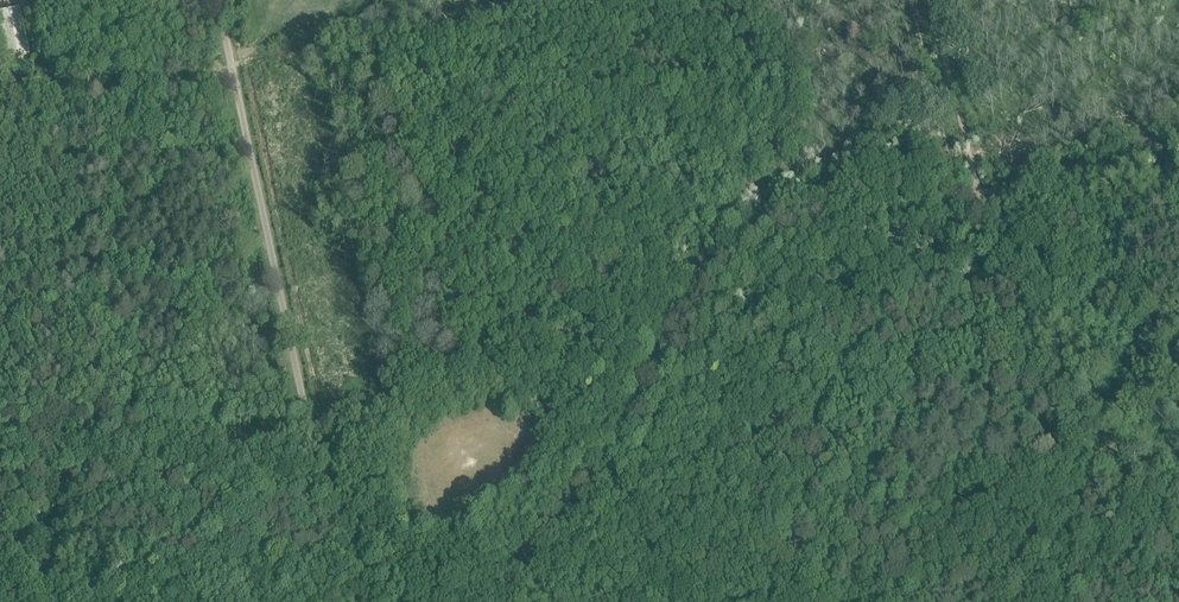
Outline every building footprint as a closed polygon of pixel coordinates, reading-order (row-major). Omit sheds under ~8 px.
[(30,54),(20,8),(0,12),(0,28),(6,59),(30,54)]
